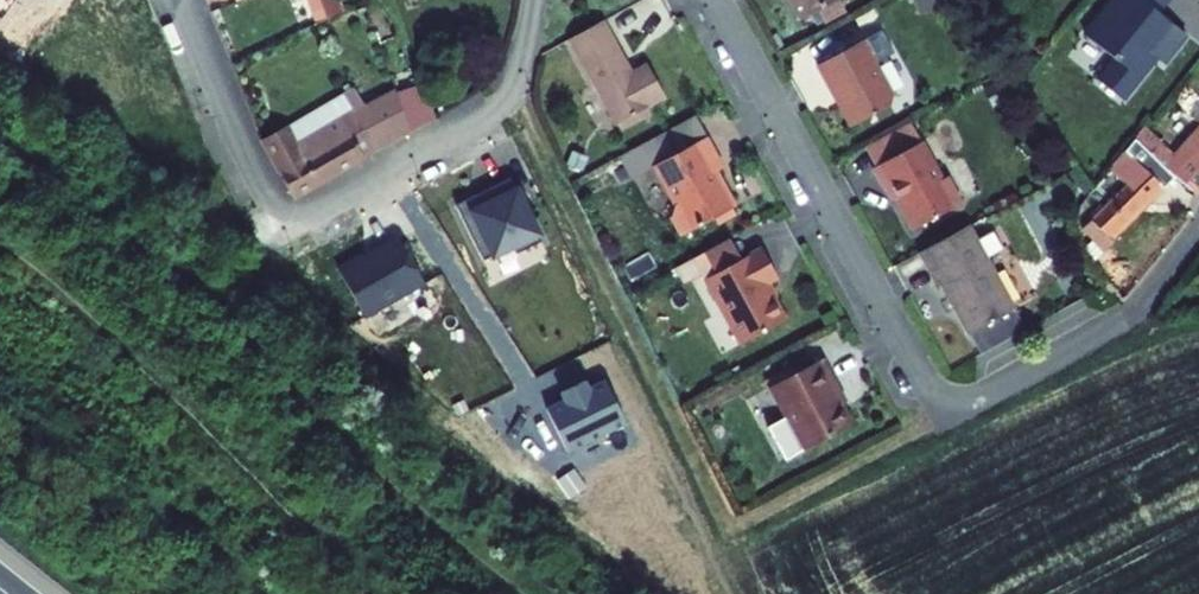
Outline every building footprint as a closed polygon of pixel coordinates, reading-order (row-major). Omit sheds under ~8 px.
[(1,14),(11,0),(0,0),(0,13),(1,14)] [(312,27),(324,21),(317,0),(304,0),(312,27)] [(794,15),(819,0),(786,0),(794,15)] [(1087,34),(1115,57),(1099,80),(1121,98),(1180,26),(1160,11),(1168,0),(1113,0),(1087,34)] [(598,13),(564,32),(611,118),(660,91),(641,58),(626,65),(598,13)] [(861,31),(809,58),(825,87),(830,86),(834,96),(833,101),(843,121),(885,98),(887,87),(869,52),(871,49),(861,31)] [(354,85),(372,142),(429,118),(415,75),(354,85)] [(269,130),(268,126),(262,128),(267,140),(300,194),(368,154),(365,144),(372,142),(354,85),(292,122),(269,130)] [(909,138),(898,118),(856,142),(877,181),(883,178),(907,224),(955,197),(941,170),(936,173),(916,134),(909,138)] [(1145,126),(1129,145),(1136,153),(1115,173),(1127,185),(1084,227),(1104,255),(1115,246),(1108,238),(1174,174),(1193,192),(1198,185),(1198,128),(1174,156),(1145,126)] [(701,131),(648,159),(669,198),(666,210),(677,229),(728,200),(710,165),(718,162),(701,131)] [(516,177),(463,202),(490,261),(543,237),(516,177)] [(964,219),(913,246),(928,277),(933,275),(962,329),(1009,303),(964,219)] [(369,316),(429,283),(397,225),(336,258),(369,316)] [(722,233),(697,247),(708,268),(698,273),(734,339),(780,313),(760,278),(771,271),(755,242),(733,255),(722,233)] [(816,352),(762,380),(779,411),(782,409),(800,443),(848,417),(828,384),(833,381),(816,352)] [(625,426),(603,380),(591,385),(586,379),(555,393),(558,399),(542,406),(564,454),(625,426)]
